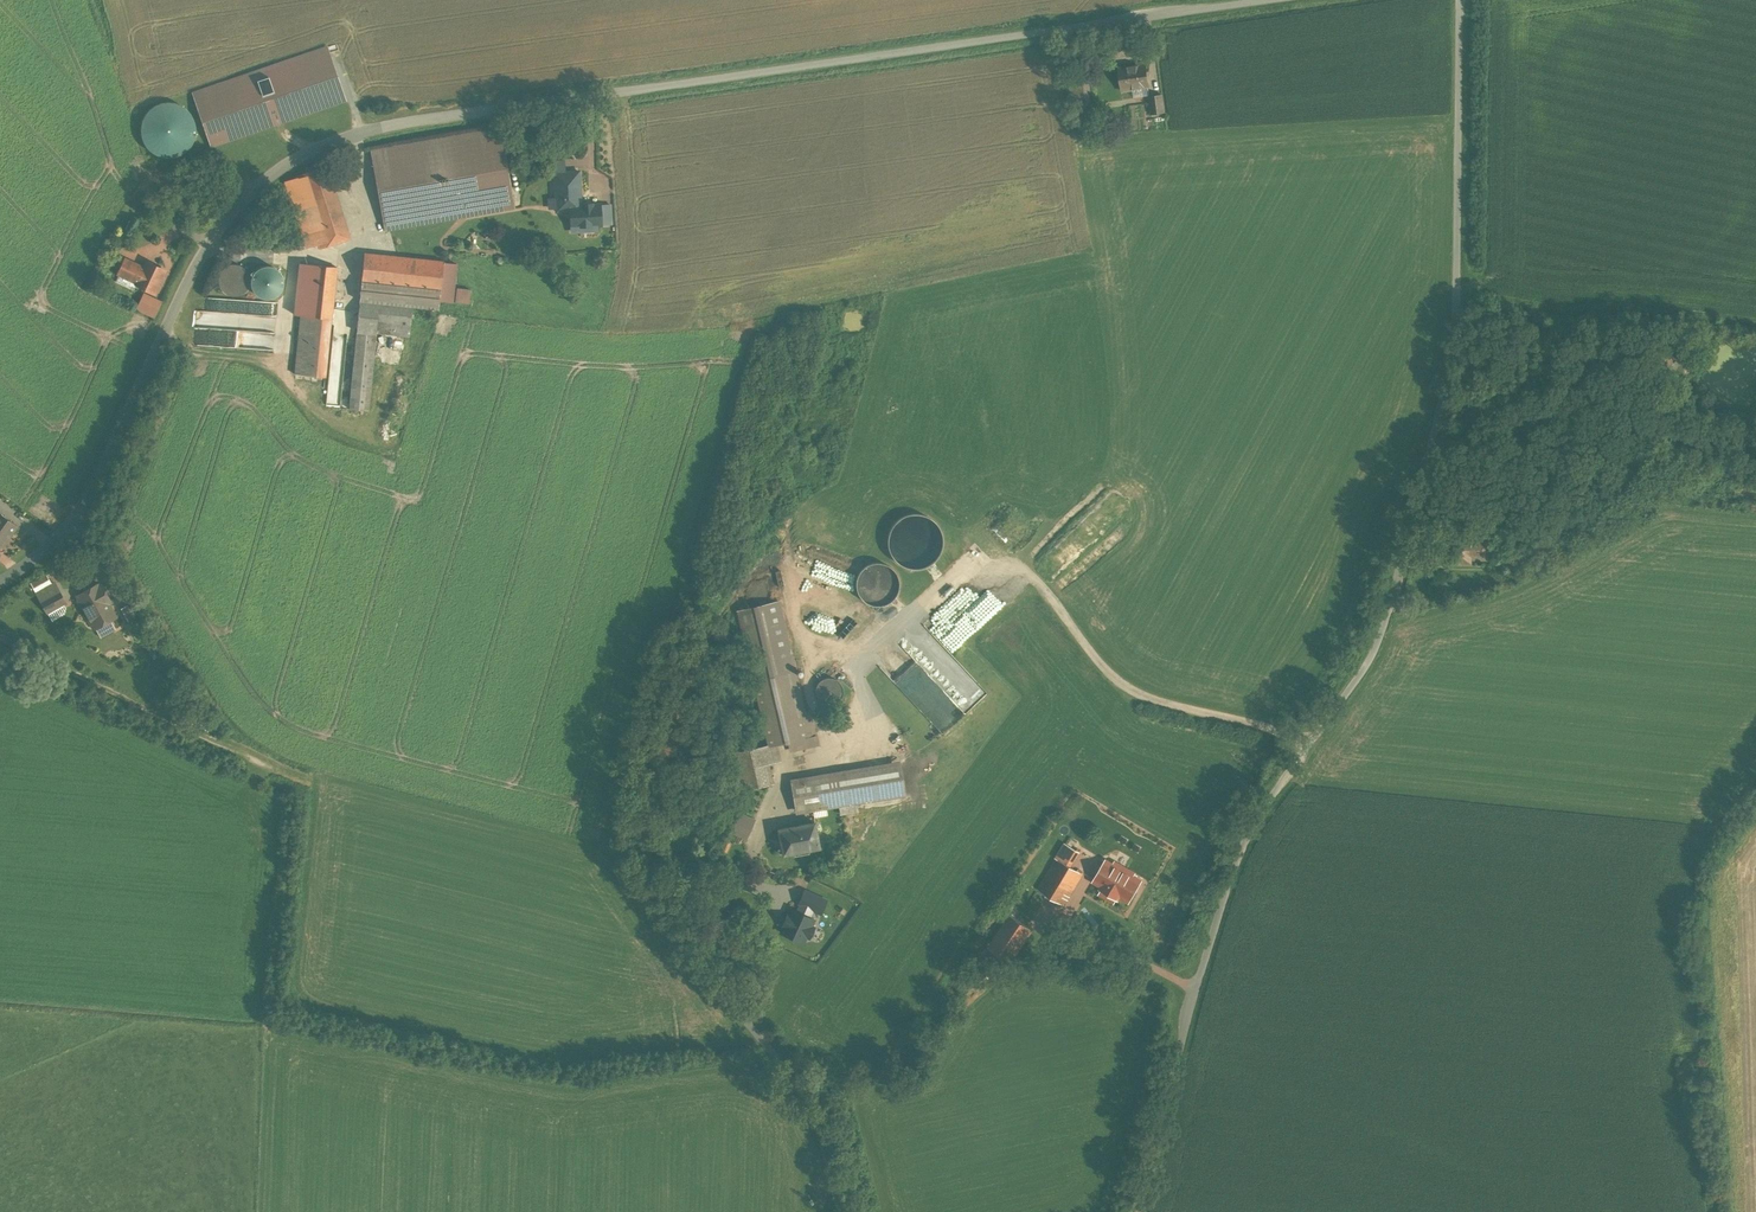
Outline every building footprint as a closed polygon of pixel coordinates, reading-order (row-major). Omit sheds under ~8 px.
[(329,45),(195,91),(215,148),(349,102),(329,45)] [(1149,65),(1117,69),(1121,93),(1152,88),(1149,65)] [(1166,97),(1152,99),(1154,116),(1168,114),(1166,97)] [(146,114),(142,122),(141,131),(143,140),(147,148),(153,153),(161,157),(170,158),(180,156),(188,151),(194,143),(197,134),(196,125),(193,116),(187,108),(178,104),(169,102),(159,104),(152,108),(146,114)] [(501,128),(372,151),(385,229),(515,207),(501,128)] [(326,167),(306,174),(322,225),(313,228),(319,247),(349,237),(326,167)] [(580,170),(553,172),(555,212),(569,211),(570,233),(599,232),(598,227),(603,227),(602,203),(582,204),(580,170)] [(444,262),(365,253),(362,281),(436,289),(435,295),(440,296),(444,266),(444,262)] [(129,257),(124,267),(133,271),(137,261),(129,257)] [(148,262),(146,265),(137,261),(133,271),(141,275),(137,283),(155,291),(165,270),(148,262)] [(337,266),(301,262),(295,314),(302,315),(315,316),(331,318),(337,266)] [(244,267),(242,265),(239,264),(237,264),(234,264),(231,264),(229,265),(226,266),(224,268),(222,270),(221,272),(220,275),(219,278),(219,281),(219,283),(220,286),(222,288),(223,291),(225,292),(228,294),(230,295),(233,295),(236,296),(239,295),(241,294),(244,293),(246,291),(248,289),(249,287),(250,284),(251,281),(251,279),(250,276),(250,273),(248,271),(247,269),(244,267)] [(489,267),(466,265),(465,268),(444,266),(440,296),(463,298),(463,294),(470,294),(469,299),(478,300),(478,295),(486,296),(489,267)] [(270,266),(267,266),(265,266),(262,267),(259,268),(257,270),(255,272),(254,274),(253,277),(252,280),(252,282),(252,285),(253,288),(254,290),(256,293),(258,294),(260,296),(263,297),(266,298),(268,298),(271,297),(274,297),(276,295),(279,294),(281,292),(282,289),(283,287),(284,284),(284,281),(284,279),(283,276),(281,273),(280,271),(278,269),(275,268),(273,267),(270,266)] [(436,289),(362,281),(360,300),(413,306),(439,308),(440,296),(435,295),(436,289)] [(565,295),(544,293),(543,305),(564,307),(565,295)] [(157,318),(165,302),(146,294),(139,309),(157,318)] [(272,348),(275,316),(225,313),(226,302),(206,300),(205,312),(195,311),(193,342),(272,348)] [(413,306),(360,300),(357,331),(358,331),(350,408),(369,410),(376,332),(410,336),(413,306)] [(315,316),(302,315),(296,374),(309,375),(315,316)] [(315,316),(309,375),(326,377),(331,318),(315,316)] [(0,512),(0,544),(2,546),(18,525),(0,512)] [(923,568),(931,565),(936,559),(941,553),(943,545),(943,538),(941,530),(936,524),(931,519),(924,515),(918,514),(911,514),(904,516),(898,520),(893,525),(889,532),(888,541),(889,549),(892,557),(898,563),(906,567),(914,569),(923,568)] [(1477,536),(1456,536),(1456,542),(1455,563),(1471,563),(1471,556),(1489,556),(1489,548),(1496,548),(1496,534),(1477,534),(1477,536)] [(1435,554),(1418,554),(1418,562),(1435,562),(1435,554)] [(888,565),(880,563),(872,563),(865,567),(859,573),(856,580),(856,588),(859,596),(864,602),(871,606),(879,607),(887,604),(894,600),(898,593),(900,585),(899,577),(894,570),(888,565)] [(47,574),(31,583),(37,592),(52,583),(47,574)] [(66,602),(55,582),(52,583),(37,592),(48,612),(66,602)] [(111,601),(101,583),(99,585),(98,584),(78,595),(80,598),(79,601),(82,606),(84,607),(91,618),(90,620),(93,625),(95,626),(96,628),(116,616),(109,603),(111,601)] [(780,601),(756,606),(756,607),(737,612),(753,680),(796,670),(780,601)] [(135,618),(128,605),(122,608),(129,621),(135,618)] [(155,639),(146,644),(152,654),(161,650),(155,639)] [(796,670),(753,680),(763,725),(769,745),(769,746),(777,744),(816,735),(811,714),(807,715),(796,670)] [(829,677),(827,678),(825,678),(823,679),(821,680),(819,682),(818,684),(817,686),(816,688),(816,690),(816,692),(817,695),(818,697),(819,699),(820,700),(822,702),(824,703),(826,704),(828,704),(830,704),(833,704),(835,703),(837,702),(839,701),(840,700),(841,698),(842,696),(843,694),(843,691),(843,689),(843,687),(842,685),(841,683),(839,681),(838,680),(836,679),(834,678),(831,677),(829,677)] [(769,745),(735,753),(741,779),(744,789),(773,783),(768,763),(781,760),(777,744),(769,746),(769,745)] [(898,763),(805,779),(810,809),(839,804),(841,813),(848,812),(858,810),(857,801),(903,793),(898,763)] [(805,779),(793,781),(798,811),(810,809),(805,779)] [(755,819),(742,813),(733,833),(746,839),(755,819)] [(815,821),(799,824),(799,825),(779,828),(784,854),(795,852),(795,855),(810,853),(809,849),(820,847),(815,821)] [(1067,843),(1039,889),(1064,905),(1084,872),(1079,869),(1078,870),(1068,864),(1077,850),(1067,843)] [(1113,865),(1106,861),(1094,881),(1102,886),(1101,889),(1117,898),(1119,896),(1128,901),(1140,881),(1132,876),(1134,873),(1115,863),(1113,865)] [(804,891),(799,903),(801,904),(812,909),(820,913),(826,901),(804,891)] [(812,909),(801,904),(797,912),(808,917),(812,909)] [(797,912),(792,910),(789,916),(787,916),(783,926),(784,926),(782,933),(803,942),(806,935),(810,926),(813,919),(808,917),(797,912)] [(1033,929),(1011,914),(989,947),(1011,962),(1033,929)]
